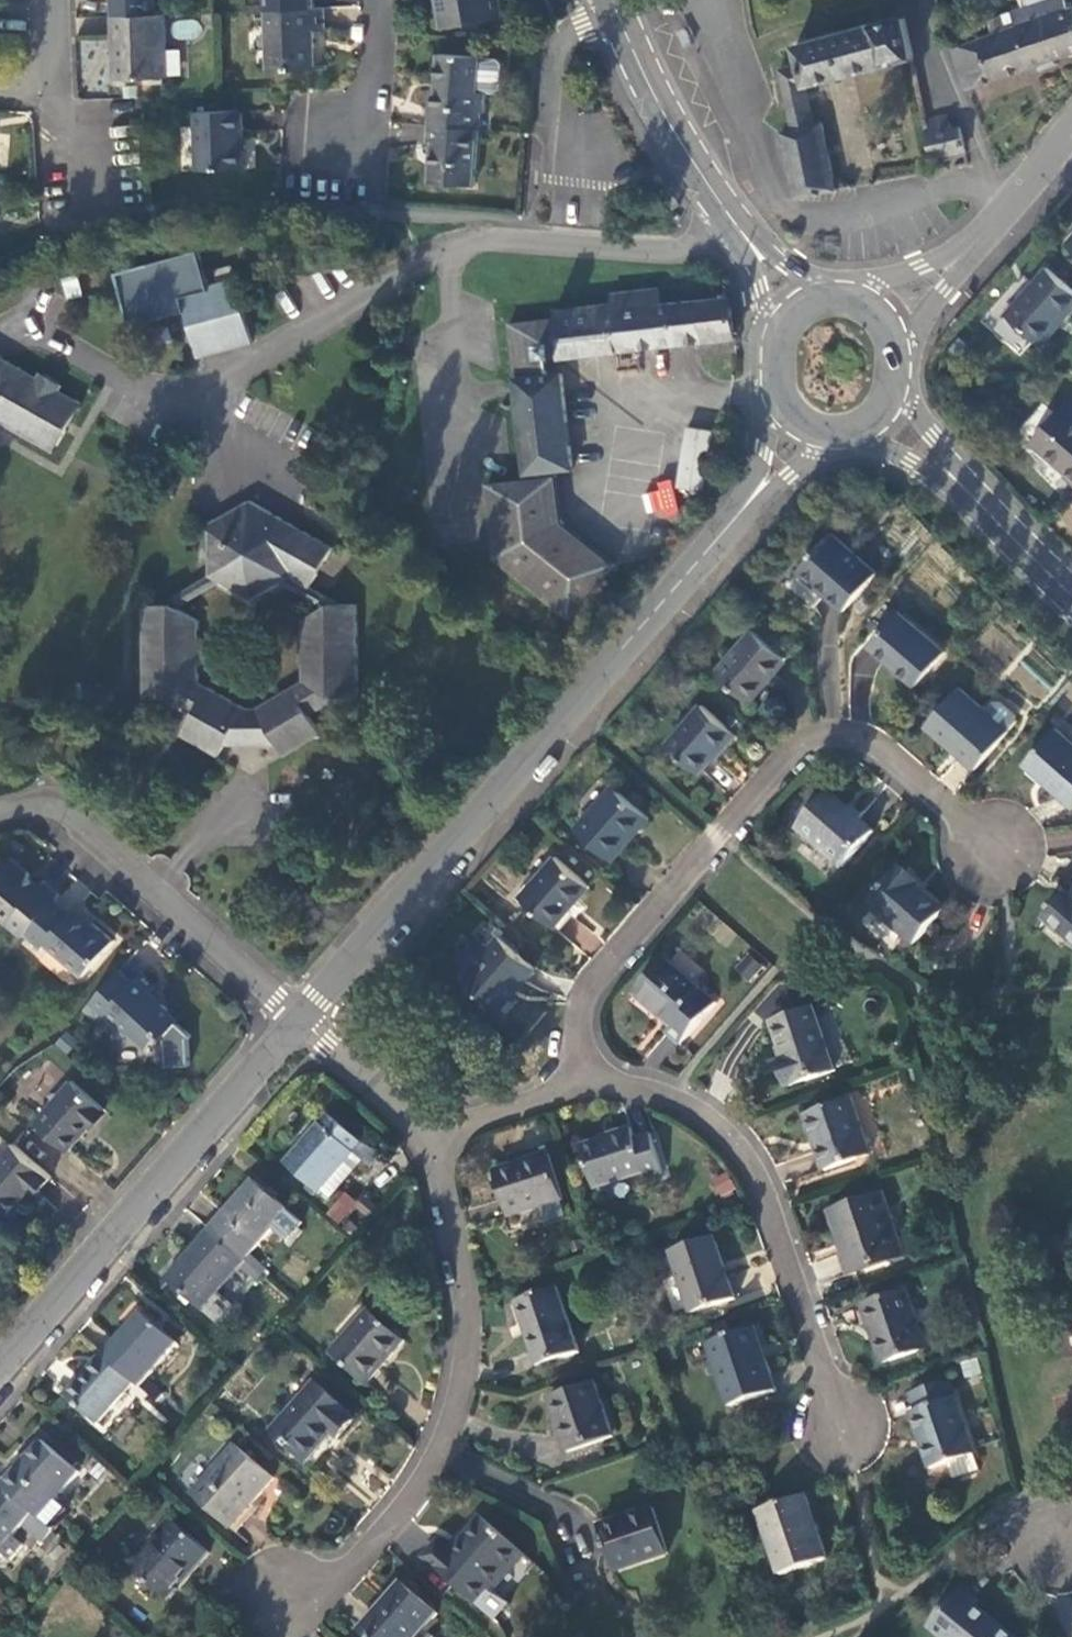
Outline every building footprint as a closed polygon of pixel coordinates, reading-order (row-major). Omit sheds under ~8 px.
[(115,17),(159,15),(159,0),(115,0),(115,17)] [(268,10),(314,8),(313,0),(268,0),(268,10)] [(502,0),(440,0),(443,16),(476,11),(477,18),(504,14),(502,0)] [(955,50),(968,89),(1071,54),(1071,11),(1070,11),(1065,0),(1052,0),(1021,11),(1011,14),(1016,29),(992,38),(955,50)] [(1021,11),(1052,0),(1018,0),(1021,11)] [(324,30),(323,7),(314,8),(268,10),(270,70),(317,67),(316,44),(316,30),(324,30)] [(444,25),(477,18),(476,11),(443,16),(444,25)] [(987,22),(992,38),(1016,29),(1011,14),(987,22)] [(169,77),(166,15),(159,15),(115,17),(116,48),(118,79),(169,77)] [(805,87),(914,59),(904,19),(795,47),(800,68),(805,87)] [(432,108),(430,124),(479,127),(482,128),(483,112),(477,111),(479,92),(497,93),(502,89),(504,65),(499,59),(441,54),(439,75),(438,92),(437,108),(432,108)] [(816,126),(805,87),(800,68),(778,74),(793,132),(816,126)] [(203,170),(251,167),(250,146),(245,146),(244,131),(243,120),(243,111),(200,113),(203,170)] [(932,136),(953,130),(951,125),(946,120),(940,119),(934,119),(928,123),(932,136)] [(475,185),(479,127),(430,124),(429,143),(435,143),(434,160),(432,183),(475,185)] [(816,126),(793,132),(780,136),(796,199),(837,191),(820,125),(816,126)] [(932,136),(936,158),(967,150),(961,129),(953,130),(932,136)] [(199,358),(254,343),(237,278),(210,287),(200,252),(121,275),(133,325),(176,314),(186,311),(199,358)] [(1046,272),(1007,317),(1041,347),(1066,318),(1071,310),(1071,295),(1046,272)] [(647,346),(734,337),(730,298),(660,306),(658,288),(614,293),(616,302),(552,311),(553,317),(507,323),(515,381),(525,379),(529,404),(518,405),(527,475),(533,474),(534,481),(490,487),(502,563),(581,616),(621,558),(566,521),(559,476),(554,477),(553,471),(574,468),(560,374),(547,376),(544,355),(557,353),(558,357),(647,346)] [(55,451),(82,403),(61,391),(64,386),(42,373),(39,378),(8,360),(0,356),(0,423),(55,451)] [(1068,399),(1062,406),(1071,415),(1071,403),(1068,399)] [(1071,473),(1071,415),(1062,406),(1030,443),(1065,474),(1068,470),(1071,473)] [(702,493),(709,430),(682,427),(675,490),(702,493)] [(650,482),(652,518),(676,517),(674,481),(650,482)] [(335,696),(357,696),(357,605),(341,606),(339,606),(312,589),(332,550),(305,533),(252,501),(207,528),(211,531),(212,576),(199,584),(164,605),(145,605),(145,697),(169,697),(167,700),(195,717),(183,736),(219,759),(227,746),(279,746),(285,757),(292,753),(321,736),(310,716),(337,700),(335,696)] [(874,576),(828,537),(791,580),(820,604),(826,597),(833,603),(843,612),(874,576)] [(945,651),(896,611),(867,647),(885,662),(915,687),(945,651)] [(780,658),(750,632),(714,675),(749,704),(763,687),(759,683),(768,672),(780,658)] [(1005,735),(956,692),(925,728),(949,749),(974,771),(1005,735)] [(735,735),(701,707),(667,748),(698,774),(712,758),(721,747),(724,750),(735,735)] [(1053,730),(1023,764),(1050,787),(1071,806),(1071,747),(1053,730)] [(648,819),(612,788),(575,830),(611,861),(631,838),(648,819)] [(851,819),(829,799),(799,833),(841,871),(871,836),(851,819)] [(24,935),(26,933),(57,896),(61,892),(45,878),(40,884),(31,876),(32,870),(26,864),(14,854),(0,870),(0,914),(24,935)] [(586,888),(554,860),(521,898),(553,927),(571,906),(586,888)] [(868,908),(912,946),(940,913),(922,898),(913,890),(917,885),(900,870),(868,908)] [(1066,899),(1061,895),(1033,927),(1038,931),(1048,919),(1067,935),(1064,937),(1071,944),(1071,892),(1066,899)] [(74,911),(57,896),(26,933),(43,949),(48,944),(83,975),(115,939),(95,921),(92,924),(81,914),(76,909),(74,911)] [(532,971),(498,940),(489,950),(479,942),(461,962),(471,971),(461,982),(495,1012),(532,971)] [(746,954),(735,971),(751,981),(761,964),(746,954)] [(136,979),(122,967),(86,1007),(101,1021),(106,1016),(129,1036),(132,1032),(149,1048),(163,1032),(166,1035),(181,1018),(166,1005),(167,1001),(154,990),(159,984),(150,977),(143,971),(136,979)] [(714,1006),(666,967),(652,984),(648,980),(633,997),(656,1016),(671,1028),(666,1035),(680,1047),(714,1006)] [(832,1073),(810,1011),(770,1025),(783,1062),(778,1064),(781,1074),(787,1089),(832,1073)] [(108,1108),(73,1079),(38,1121),(73,1150),(88,1133),(108,1108)] [(867,1155),(849,1101),(805,1116),(812,1138),(823,1170),(867,1155)] [(285,1166),(328,1203),(349,1180),(361,1165),(351,1157),(361,1145),(327,1116),(285,1166)] [(575,1150),(588,1191),(638,1175),(640,1180),(656,1175),(643,1136),(627,1140),(624,1131),(606,1136),(607,1140),(594,1144),(575,1150)] [(52,1179),(12,1144),(0,1158),(0,1206),(9,1213),(19,1202),(29,1191),(35,1196),(37,1197),(52,1179)] [(546,1156),(495,1171),(501,1193),(509,1216),(560,1200),(546,1156)] [(722,1198),(736,1187),(723,1171),(709,1182),(722,1198)] [(231,1209),(209,1234),(242,1261),(284,1212),(251,1185),(231,1209)] [(349,1234),(369,1212),(345,1189),(324,1211),(349,1234)] [(879,1198),(836,1212),(849,1250),(844,1252),(846,1260),(851,1273),(899,1257),(879,1198)] [(831,1213),(844,1252),(849,1250),(836,1212),(831,1213)] [(208,1306),(244,1263),(242,1261),(209,1234),(190,1256),(173,1276),(208,1306)] [(719,1268),(709,1239),(668,1253),(690,1314),(730,1299),(719,1268)] [(578,1355),(556,1291),(514,1306),(525,1337),(537,1369),(578,1355)] [(924,1351),(905,1292),(861,1307),(871,1336),(881,1365),(924,1351)] [(122,1333),(101,1358),(133,1385),(139,1390),(176,1347),(139,1315),(122,1333)] [(401,1346),(367,1316),(331,1357),(365,1387),(386,1363),(401,1346)] [(753,1330),(707,1346),(730,1409),(775,1392),(763,1357),(753,1330)] [(98,1424),(133,1385),(101,1358),(88,1373),(67,1397),(98,1424)] [(973,1456),(947,1383),(908,1397),(914,1414),(909,1415),(918,1441),(929,1472),(949,1465),(973,1456)] [(354,1421),(312,1385),(271,1433),(305,1463),(321,1444),(329,1434),(337,1440),(354,1421)] [(593,1385),(549,1400),(559,1428),(568,1452),(611,1437),(593,1385)] [(24,1463),(2,1489),(38,1521),(79,1474),(42,1442),(24,1463)] [(272,1480),(234,1447),(192,1496),(230,1529),(251,1504),(272,1480)] [(979,1472),(973,1456),(949,1465),(954,1480),(979,1472)] [(54,1535),(38,1521),(2,1489),(0,1491),(0,1556),(9,1564),(22,1549),(12,1541),(23,1528),(44,1546),(54,1535)] [(804,1498),(759,1514),(780,1575),(826,1559),(816,1531),(804,1498)] [(651,1511),(600,1528),(606,1547),(615,1573),(666,1556),(651,1511)] [(521,1553),(480,1518),(463,1538),(450,1552),(438,1542),(423,1559),(482,1609),(493,1595),(493,1593),(490,1590),(521,1553)] [(206,1555),(164,1519),(149,1535),(156,1541),(130,1572),(165,1602),(175,1591),(173,1590),(185,1575),(187,1577),(195,1568),(206,1555)] [(400,1586),(384,1605),(360,1633),(364,1636),(419,1636),(424,1631),(436,1618),(400,1586)] [(935,1636),(1002,1636),(990,1626),(971,1608),(975,1604),(960,1590),(925,1628),(935,1636)]
